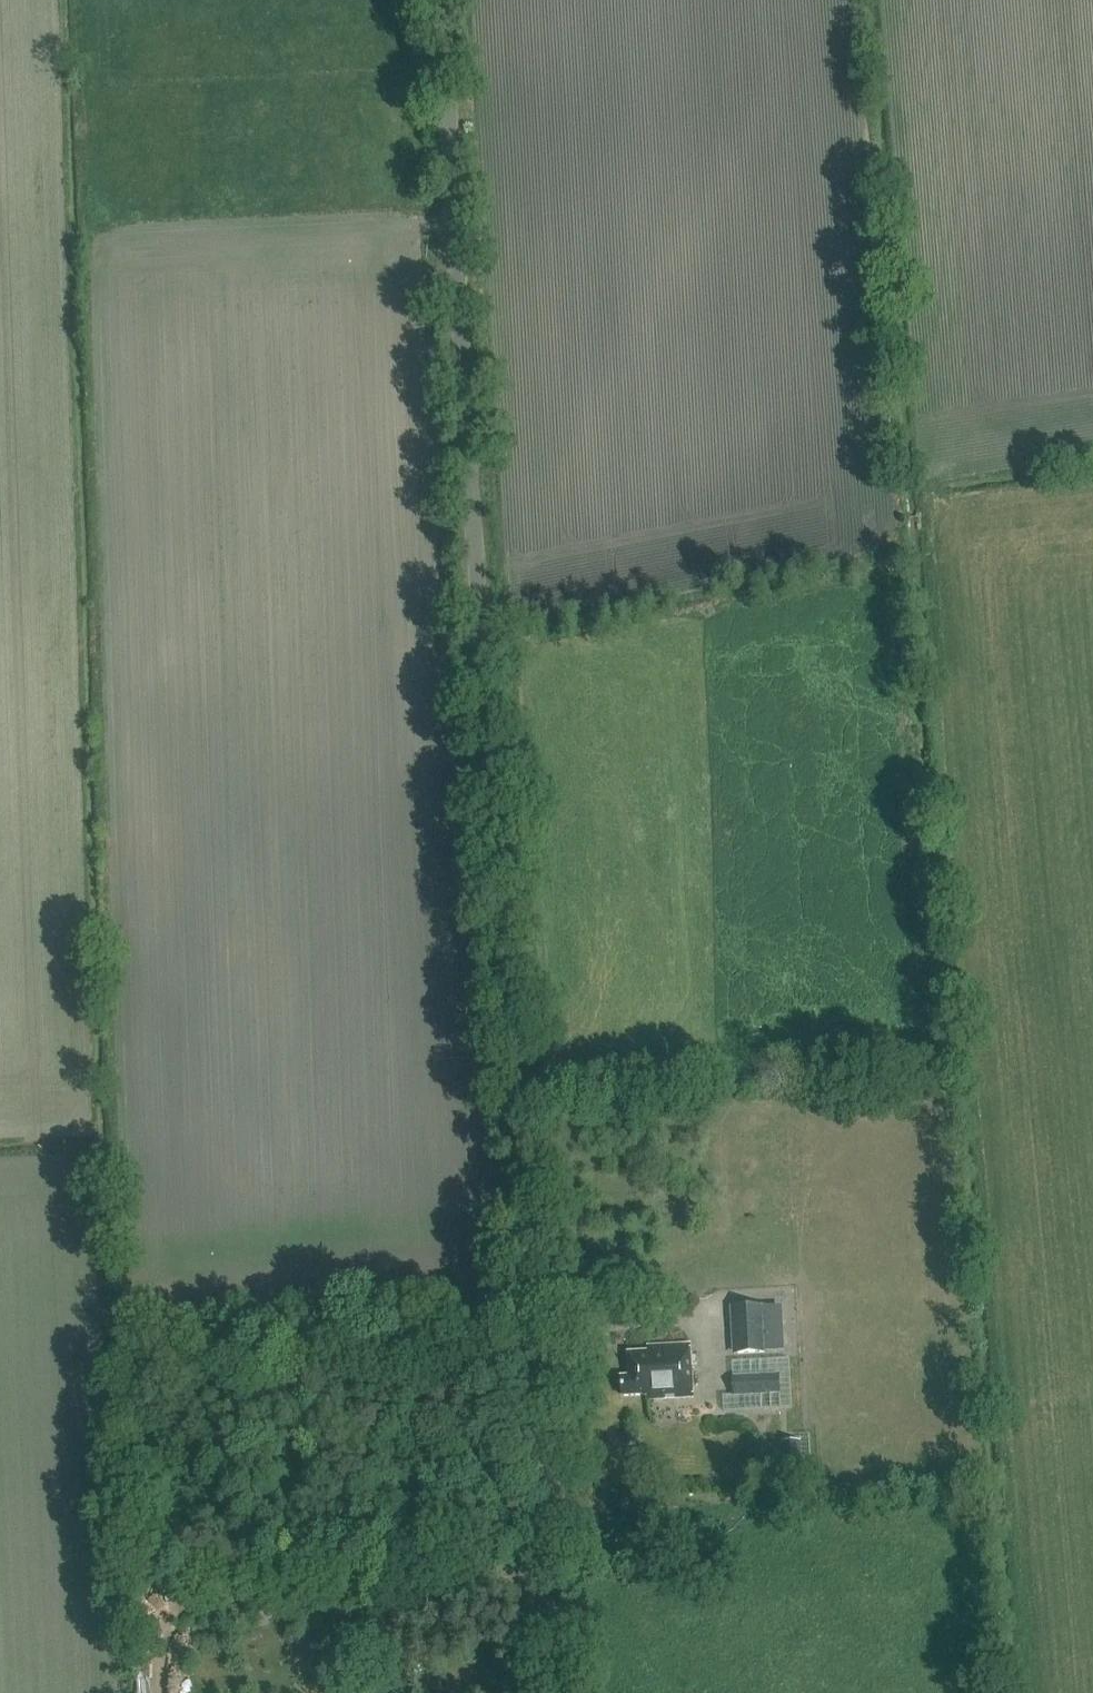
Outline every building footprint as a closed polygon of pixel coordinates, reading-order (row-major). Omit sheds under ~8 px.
[(730,1306),(733,1355),(767,1353),(765,1304),(730,1306)] [(647,1398),(693,1396),(690,1342),(648,1344),(649,1351),(628,1352),(629,1375),(620,1376),(621,1395),(646,1393),(647,1398)] [(779,1373),(733,1376),(734,1395),(780,1393),(779,1373)]
